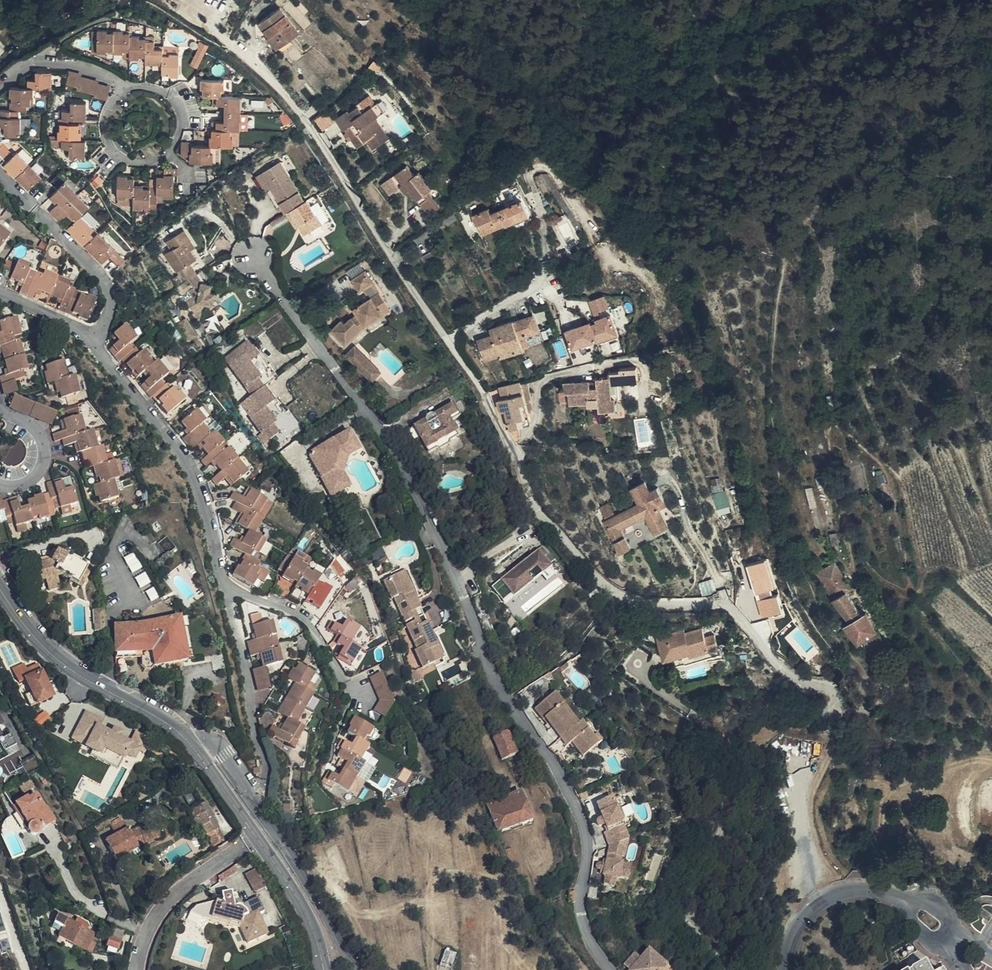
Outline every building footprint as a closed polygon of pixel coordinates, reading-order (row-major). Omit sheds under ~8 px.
[(300,2),(296,5),(309,19),(312,15),(300,2)] [(276,50),(282,45),(299,32),(280,7),(259,24),(269,37),(267,39),(276,50)] [(156,40),(147,40),(147,43),(141,43),(141,40),(131,39),(131,36),(125,36),(125,33),(115,32),(115,36),(109,36),(109,32),(100,32),(100,55),(109,55),(109,52),(116,52),(116,56),(124,56),(125,53),(131,53),(131,56),(131,61),(141,61),(141,58),(147,58),(147,61),(147,65),(164,66),(164,74),(171,74),(171,78),(180,78),(180,56),(171,55),(171,59),(164,59),(164,55),(164,51),(155,51),(156,48),(156,40)] [(11,107),(11,114),(28,114),(28,106),(31,106),(31,99),(34,99),(35,90),(53,91),(53,74),(38,73),(38,83),(25,82),(25,90),(11,90),(11,99),(14,99),(14,107),(11,107)] [(81,89),(84,80),(84,77),(70,73),(67,86),(81,89)] [(94,95),(97,86),(97,83),(84,80),(81,89),(80,91),(94,95)] [(241,99),(225,99),(222,99),(222,91),(225,91),(225,82),(202,81),(202,91),(205,91),(205,98),(214,99),(214,106),(223,107),(226,107),(226,124),(222,124),(214,124),(213,132),(211,132),(211,148),(213,148),(234,149),(234,139),(231,139),(231,132),(234,132),(240,132),(241,99)] [(111,89),(97,86),(94,95),(94,98),(108,102),(111,89)] [(348,130),(347,130),(351,137),(358,146),(367,139),(374,148),(390,137),(375,117),(384,110),(377,101),(362,111),(358,105),(349,111),(348,110),(336,118),(342,128),(345,126),(348,130)] [(59,122),(69,122),(87,122),(87,105),(72,104),(72,114),(69,113),(59,113),(59,122)] [(11,114),(0,113),(0,129),(3,129),(6,129),(6,137),(21,137),(22,120),(11,119),(11,114)] [(82,142),(82,134),(80,134),(80,127),(69,126),(62,127),(62,134),(60,134),(60,150),(68,151),(72,151),(72,159),(87,160),(87,142),(82,142)] [(211,155),(211,148),(194,148),(194,150),(194,155),(189,155),(189,150),(190,144),(183,143),(182,158),(191,158),(191,164),(213,164),(213,155),(211,155)] [(28,192),(37,184),(41,180),(29,167),(16,154),(3,167),(28,192)] [(406,164),(386,180),(394,191),(401,185),(406,192),(411,188),(414,194),(415,194),(429,213),(440,205),(429,189),(431,188),(419,171),(414,175),(406,164)] [(164,197),(164,199),(174,200),(174,178),(178,178),(178,170),(177,170),(166,170),(166,174),(166,179),(162,179),(158,179),(158,189),(151,189),(151,192),(144,192),(144,189),(135,189),(135,181),(128,181),(128,178),(119,178),(118,200),(127,201),(127,198),(135,199),(135,201),(134,211),(143,211),(143,209),(150,209),(150,205),(157,205),(157,199),(157,197),(164,197)] [(269,200),(285,222),(290,219),(300,234),(307,243),(324,231),(305,207),(301,210),(275,174),(259,186),(269,200)] [(103,182),(97,176),(93,181),(99,186),(103,182)] [(41,180),(37,184),(45,192),(49,187),(41,180)] [(394,191),(386,180),(381,184),(389,195),(394,191)] [(107,251),(110,248),(98,235),(94,239),(89,234),(93,230),(81,217),(89,208),(65,184),(52,196),(60,204),(58,206),(51,214),(60,224),(68,217),(70,214),(77,222),(75,223),(68,231),(85,248),(102,266),(108,260),(111,256),(107,251)] [(507,229),(508,232),(535,220),(518,184),(492,196),(498,210),(505,225),(507,229)] [(259,186),(254,190),(264,203),(269,200),(259,186)] [(410,197),(414,194),(411,188),(406,192),(410,197)] [(60,204),(52,196),(50,198),(58,206),(60,204)] [(323,222),(328,219),(318,201),(312,203),(323,222)] [(483,233),(505,225),(498,210),(491,214),(488,208),(473,215),(477,225),(479,225),(483,233)] [(70,214),(68,217),(75,223),(77,222),(70,214)] [(0,222),(0,224),(11,232),(15,228),(3,219),(0,222)] [(290,219),(285,222),(296,237),(300,234),(290,219)] [(11,236),(0,226),(0,247),(11,236)] [(192,270),(198,266),(192,258),(188,252),(195,247),(187,235),(162,253),(168,261),(161,266),(173,283),(192,270)] [(188,252),(192,258),(199,253),(195,247),(188,252)] [(108,260),(117,269),(125,263),(110,248),(107,251),(111,256),(108,260)] [(557,253),(561,264),(571,261),(566,250),(557,253)] [(198,280),(209,273),(214,268),(217,267),(210,257),(198,266),(192,270),(198,280)] [(571,261),(561,264),(565,274),(574,270),(571,261)] [(11,279),(19,283),(24,285),(23,287),(20,293),(33,299),(36,293),(37,291),(43,294),(58,300),(63,302),(62,305),(59,310),(72,316),(73,314),(81,317),(79,320),(88,323),(97,302),(83,295),(79,303),(72,300),(76,292),(69,289),(70,285),(46,273),(43,277),(30,271),(32,267),(20,262),(11,279)] [(366,290),(377,283),(369,272),(354,282),(362,293),(366,290)] [(214,280),(209,273),(198,280),(190,286),(196,294),(189,299),(192,303),(187,307),(198,322),(204,310),(213,314),(218,302),(211,298),(215,290),(210,287),(214,280)] [(381,311),(391,304),(377,283),(366,290),(372,299),(356,310),(361,318),(355,322),(353,320),(346,327),(343,324),(334,333),(349,350),(367,333),(364,331),(368,328),(370,331),(386,319),(381,311)] [(595,318),(611,312),(606,294),(589,299),(595,318)] [(397,312),(391,304),(381,311),(386,319),(397,312)] [(135,321),(141,328),(147,322),(141,315),(135,321)] [(614,315),(565,328),(570,349),(619,336),(614,315)] [(0,322),(0,357),(3,369),(4,373),(2,374),(0,375),(0,384),(12,381),(21,378),(19,372),(25,370),(18,343),(12,345),(10,338),(17,335),(13,318),(0,322)] [(390,325),(386,319),(370,331),(374,336),(390,325)] [(512,323),(496,328),(498,335),(490,337),(475,341),(479,356),(494,352),(496,361),(501,360),(516,355),(520,354),(517,342),(538,336),(533,319),(514,325),(512,323)] [(47,335),(52,326),(43,321),(38,330),(47,335)] [(165,358),(163,360),(160,362),(155,356),(158,354),(153,347),(148,350),(144,345),(142,347),(137,342),(146,334),(141,328),(135,321),(124,330),(129,337),(126,339),(119,345),(129,357),(131,355),(139,365),(141,363),(148,372),(151,369),(154,367),(159,374),(157,376),(150,382),(159,394),(161,393),(165,398),(167,396),(172,403),(170,405),(175,411),(193,397),(188,390),(185,392),(181,386),(179,388),(174,383),(172,384),(168,378),(176,371),(165,358)] [(498,335),(496,328),(488,330),(490,337),(498,335)] [(129,337),(124,330),(121,333),(126,339),(129,337)] [(542,349),(538,336),(517,342),(520,354),(542,349)] [(249,386),(259,378),(263,376),(254,364),(253,366),(251,363),(252,361),(261,355),(250,342),(229,358),(249,386)] [(366,376),(375,367),(359,350),(350,359),(366,376)] [(494,352),(479,356),(481,364),(496,361),(494,352)] [(46,367),(47,373),(50,383),(53,382),(56,382),(59,393),(61,400),(80,394),(75,376),(68,378),(63,361),(46,367)] [(141,363),(139,365),(145,374),(148,372),(141,363)] [(384,377),(375,367),(366,376),(376,385),(384,377)] [(255,394),(266,386),(259,378),(249,386),(255,394)] [(587,403),(588,406),(598,406),(599,413),(616,410),(615,399),(612,399),(609,378),(597,379),(596,381),(590,382),(590,381),(562,383),(563,394),(568,394),(569,405),(587,403)] [(531,423),(519,380),(513,382),(502,385),(505,397),(501,398),(497,399),(499,408),(500,409),(501,409),(501,410),(502,410),(503,410),(504,410),(505,410),(511,429),(531,423)] [(12,381),(0,384),(0,389),(2,396),(15,392),(12,381)] [(266,386),(276,400),(279,399),(268,385),(266,386)] [(268,407),(276,400),(266,386),(255,394),(243,403),(265,431),(276,423),(278,421),(269,409),(267,411),(266,409),(268,407)] [(53,413),(11,395),(6,407),(48,425),(53,413)] [(443,411),(436,414),(436,415),(435,418),(431,420),(427,418),(409,428),(414,438),(423,434),(428,443),(457,428),(453,419),(463,414),(456,400),(441,407),(443,411)] [(598,406),(588,406),(588,419),(599,419),(599,413),(598,406)] [(189,420),(193,426),(196,430),(194,433),(189,436),(198,447),(202,443),(204,441),(208,446),(214,453),(207,459),(212,465),(217,461),(219,459),(222,463),(227,470),(217,477),(221,483),(229,477),(232,474),(238,482),(253,471),(235,448),(230,451),(225,444),(229,441),(221,430),(216,433),(207,422),(212,418),(204,408),(189,420)] [(80,418),(62,422),(65,432),(62,433),(52,436),(53,443),(61,441),(63,448),(73,445),(77,444),(80,453),(81,453),(84,452),(87,463),(89,469),(93,468),(96,467),(99,478),(100,484),(95,486),(98,496),(100,502),(118,497),(116,489),(113,481),(119,479),(113,462),(107,464),(102,447),(97,449),(93,432),(85,434),(80,418)] [(276,423),(265,431),(271,440),(282,431),(276,423)] [(460,434),(457,428),(428,443),(431,449),(460,434)] [(343,454),(353,456),(364,449),(353,433),(328,449),(316,458),(343,497),(359,485),(351,472),(339,469),(343,454)] [(25,458),(27,455),(28,453),(27,447),(24,443),(21,439),(3,462),(6,465),(9,466),(15,466),(19,465),(22,462),(25,458)] [(351,472),(353,456),(343,454),(339,469),(351,472)] [(117,461),(113,462),(119,479),(122,478),(117,461)] [(637,480),(646,476),(641,468),(633,472),(637,480)] [(235,484),(238,482),(232,474),(229,477),(235,484)] [(65,489),(73,486),(70,476),(62,479),(65,489)] [(2,511),(3,517),(10,516),(11,519),(13,527),(22,524),(29,522),(28,519),(35,517),(36,520),(51,515),(47,499),(54,497),(57,508),(74,503),(70,488),(61,490),(58,479),(50,481),(43,483),(45,492),(30,497),(30,498),(24,500),(25,506),(17,508),(14,496),(0,500),(0,511),(2,511)] [(113,481),(116,489),(122,488),(119,479),(113,481)] [(657,505),(664,501),(657,488),(650,492),(644,482),(631,489),(638,503),(603,522),(620,553),(630,547),(621,530),(645,517),(654,533),(668,526),(657,505)] [(251,500),(256,491),(253,489),(248,498),(251,500)] [(719,515),(733,511),(726,489),(712,493),(719,515)] [(269,499),(256,491),(251,500),(248,498),(238,492),(235,498),(240,501),(236,508),(245,513),(247,514),(241,523),(253,531),(248,538),(245,543),(241,541),(236,538),(233,544),(248,553),(244,559),(247,561),(242,567),(240,566),(236,573),(255,585),(259,578),(256,576),(260,570),(258,568),(262,562),(253,556),(256,550),(261,553),(269,541),(256,532),(265,517),(260,514),(269,499)] [(247,514),(245,513),(239,522),(241,523),(247,514)] [(176,547),(168,536),(159,544),(168,554),(176,547)] [(157,595),(126,540),(115,546),(140,592),(142,591),(148,601),(157,595)] [(52,559),(57,550),(54,548),(50,555),(40,557),(42,562),(52,559)] [(512,571),(502,578),(515,596),(535,581),(529,573),(539,566),(544,574),(554,566),(541,549),(531,556),(522,563),(517,567),(512,571)] [(81,578),(89,564),(65,551),(63,554),(57,550),(52,559),(42,562),(32,565),(36,582),(46,579),(49,590),(61,586),(59,576),(62,575),(72,580),(74,575),(81,578)] [(345,570),(337,557),(331,563),(339,575),(345,570)] [(285,576),(292,582),(294,579),(299,583),(298,586),(304,590),(302,592),(309,597),(308,599),(314,602),(312,605),(320,610),(332,592),(319,583),(321,579),(309,570),(310,567),(297,558),(285,576)] [(770,578),(769,560),(753,561),(754,579),(770,578)] [(413,576),(415,581),(420,579),(413,563),(396,569),(401,581),(413,576)] [(851,589),(836,564),(835,563),(816,575),(847,623),(844,626),(856,644),(877,630),(864,612),(860,614),(846,592),(851,589)] [(90,564),(89,564),(81,578),(74,575),(72,580),(71,582),(83,588),(94,566),(90,564)] [(424,603),(415,581),(413,576),(401,581),(396,569),(385,574),(392,590),(394,589),(398,588),(401,595),(397,596),(405,616),(417,611),(415,606),(424,603)] [(501,579),(494,585),(506,601),(513,595),(501,579)] [(758,596),(762,614),(783,610),(780,592),(758,596)] [(429,616),(424,603),(415,606),(417,611),(419,615),(420,619),(429,616)] [(101,628),(100,607),(90,607),(91,630),(101,628)] [(421,663),(433,658),(428,646),(440,641),(437,636),(429,616),(420,619),(419,615),(406,619),(413,637),(418,635),(421,642),(416,644),(414,645),(421,663)] [(186,659),(179,617),(168,618),(134,624),(114,624),(115,658),(140,657),(140,667),(143,669),(150,669),(155,664),(173,662),(186,659)] [(254,625),(256,633),(257,639),(254,640),(248,641),(251,655),(257,654),(259,653),(260,659),(262,667),(264,667),(282,662),(279,649),(273,650),(270,636),(276,635),(272,621),(254,625)] [(358,631),(347,623),(342,630),(340,628),(332,623),(327,630),(337,637),(332,644),(339,649),(342,651),(337,658),(349,667),(358,652),(349,645),(358,631)] [(710,649),(706,636),(703,626),(686,632),(685,629),(658,638),(666,660),(684,654),(691,652),(692,655),(710,649)] [(716,633),(706,636),(710,649),(692,655),(691,652),(684,654),(687,663),(722,653),(716,633)] [(428,646),(433,658),(442,654),(450,651),(443,634),(437,636),(440,641),(428,646)] [(469,661),(475,659),(473,653),(467,655),(467,656),(466,656),(466,657),(466,658),(467,659),(467,660),(468,660),(468,661),(469,661)] [(566,662),(559,667),(562,671),(568,665),(566,662)] [(33,675),(41,671),(38,664),(25,669),(23,664),(13,668),(15,675),(14,675),(17,682),(24,679),(28,689),(37,685),(33,675)] [(420,676),(415,666),(413,667),(405,665),(411,679),(420,676)] [(289,679),(294,683),(297,685),(287,700),(281,709),(278,714),(285,720),(281,726),(277,731),(275,729),(269,725),(265,731),(284,745),(288,739),(293,742),(301,731),(292,725),(312,696),(304,690),(314,676),(299,666),(289,679)] [(269,687),(264,667),(262,667),(253,669),(258,690),(269,687)] [(51,694),(41,671),(33,675),(37,685),(28,689),(30,692),(23,695),(28,706),(51,694)] [(449,682),(446,675),(439,678),(441,685),(449,682)] [(391,708),(380,678),(368,682),(377,707),(371,716),(381,723),(391,708)] [(297,685),(294,683),(285,697),(287,700),(297,685)] [(561,737),(568,748),(573,745),(583,762),(600,752),(590,735),(584,724),(580,726),(576,728),(563,705),(566,703),(559,691),(538,704),(545,716),(548,714),(561,737)] [(215,700),(207,696),(204,702),(212,706),(215,700)] [(287,700),(285,697),(278,707),(281,709),(287,700)] [(580,726),(566,703),(563,705),(576,728),(580,726)] [(112,732),(101,726),(104,719),(86,709),(71,739),(103,755),(106,748),(125,758),(127,754),(135,758),(140,748),(145,751),(151,738),(136,730),(131,740),(122,736),(124,732),(114,727),(112,732)] [(45,711),(33,719),(39,726),(51,718),(45,711)] [(343,735),(350,740),(354,742),(348,749),(346,748),(338,743),(334,748),(339,752),(334,759),(342,764),(345,765),(340,773),(335,781),(332,778),(324,774),(320,780),(342,795),(361,767),(357,764),(366,750),(361,747),(370,734),(352,722),(343,735)] [(517,753),(508,731),(493,737),(503,760),(517,753)] [(5,754),(9,761),(18,756),(13,747),(16,745),(9,734),(3,738),(0,733),(0,756),(5,754)] [(590,735),(600,752),(605,750),(595,733),(590,735)] [(561,737),(549,744),(559,757),(567,752),(566,749),(568,748),(561,737)] [(354,742),(350,740),(346,748),(348,749),(354,742)] [(9,761),(5,754),(0,756),(0,766),(9,761)] [(41,770),(43,769),(34,754),(20,762),(28,777),(34,774),(41,770)] [(412,781),(415,771),(404,768),(401,778),(412,781)] [(41,770),(34,774),(39,784),(47,780),(41,770)] [(580,793),(587,790),(582,779),(575,782),(580,793)] [(532,820),(521,792),(487,804),(498,831),(532,820)] [(56,819),(48,806),(46,807),(37,793),(28,799),(26,797),(13,806),(31,834),(34,835),(37,835),(39,834),(41,832),(42,829),(56,819)] [(605,824),(609,831),(616,848),(616,860),(614,861),(612,862),(610,861),(608,865),(605,864),(603,864),(602,865),(601,866),(601,868),(602,869),(606,871),(604,875),(607,876),(609,882),(608,884),(615,887),(617,882),(625,885),(630,872),(623,868),(627,860),(634,844),(634,842),(633,840),(631,840),(625,825),(629,823),(627,819),(623,808),(619,810),(615,800),(612,801),(610,798),(601,802),(602,804),(598,806),(603,817),(600,819),(599,820),(599,822),(600,823),(601,824),(603,825),(605,824)] [(281,808),(284,817),(289,816),(288,803),(280,803),(281,808)] [(627,806),(623,808),(627,819),(632,817),(637,814),(632,804),(627,806)] [(108,824),(120,817),(123,815),(121,813),(106,821),(108,824)] [(127,828),(120,817),(108,824),(115,835),(127,828)] [(128,831),(127,828),(115,835),(104,842),(114,860),(130,851),(146,843),(162,837),(158,826),(156,822),(139,829),(138,827),(128,831)] [(158,826),(162,837),(163,838),(170,836),(166,825),(164,823),(158,826)] [(616,848),(609,831),(604,833),(611,848),(614,861),(616,860),(616,848)] [(217,842),(212,832),(205,836),(210,847),(217,842)] [(637,846),(634,844),(627,860),(630,862),(637,846)] [(257,868),(246,874),(256,892),(267,886),(257,868)] [(630,872),(625,885),(629,887),(634,874),(630,872)] [(255,934),(265,930),(257,914),(263,912),(256,898),(242,904),(245,912),(244,910),(243,909),(242,908),(241,908),(241,907),(240,907),(239,906),(238,906),(237,906),(236,906),(235,906),(234,906),(232,901),(230,891),(219,894),(221,900),(198,906),(201,915),(228,923),(227,924),(239,928),(243,936),(254,931),(255,934)] [(991,893),(986,893),(982,894),(978,896),(974,899),(972,901),(971,904),(969,908),(968,912),(968,915),(969,919),(971,924),(973,927),(977,930),(991,940),(991,893)] [(574,908),(576,895),(567,894),(565,907),(574,908)] [(237,900),(232,901),(234,906),(235,906),(236,906),(237,906),(238,906),(239,906),(240,907),(241,907),(241,908),(242,908),(243,909),(244,910),(245,912),(242,904),(237,900)] [(228,923),(201,915),(198,906),(194,907),(188,914),(200,919),(227,927),(227,924),(228,923)] [(84,953),(94,934),(57,915),(52,923),(61,928),(56,938),(84,953)] [(254,931),(243,936),(247,945),(267,935),(265,930),(255,934),(254,931)] [(118,949),(121,940),(109,937),(106,946),(118,949)] [(442,962),(454,965),(458,952),(446,949),(442,962)] [(666,967),(649,949),(640,958),(630,968),(632,969),(664,969),(666,967)] [(630,968),(640,958),(634,951),(623,963),(629,969),(630,968)] [(923,961),(908,969),(928,969),(923,961)]
